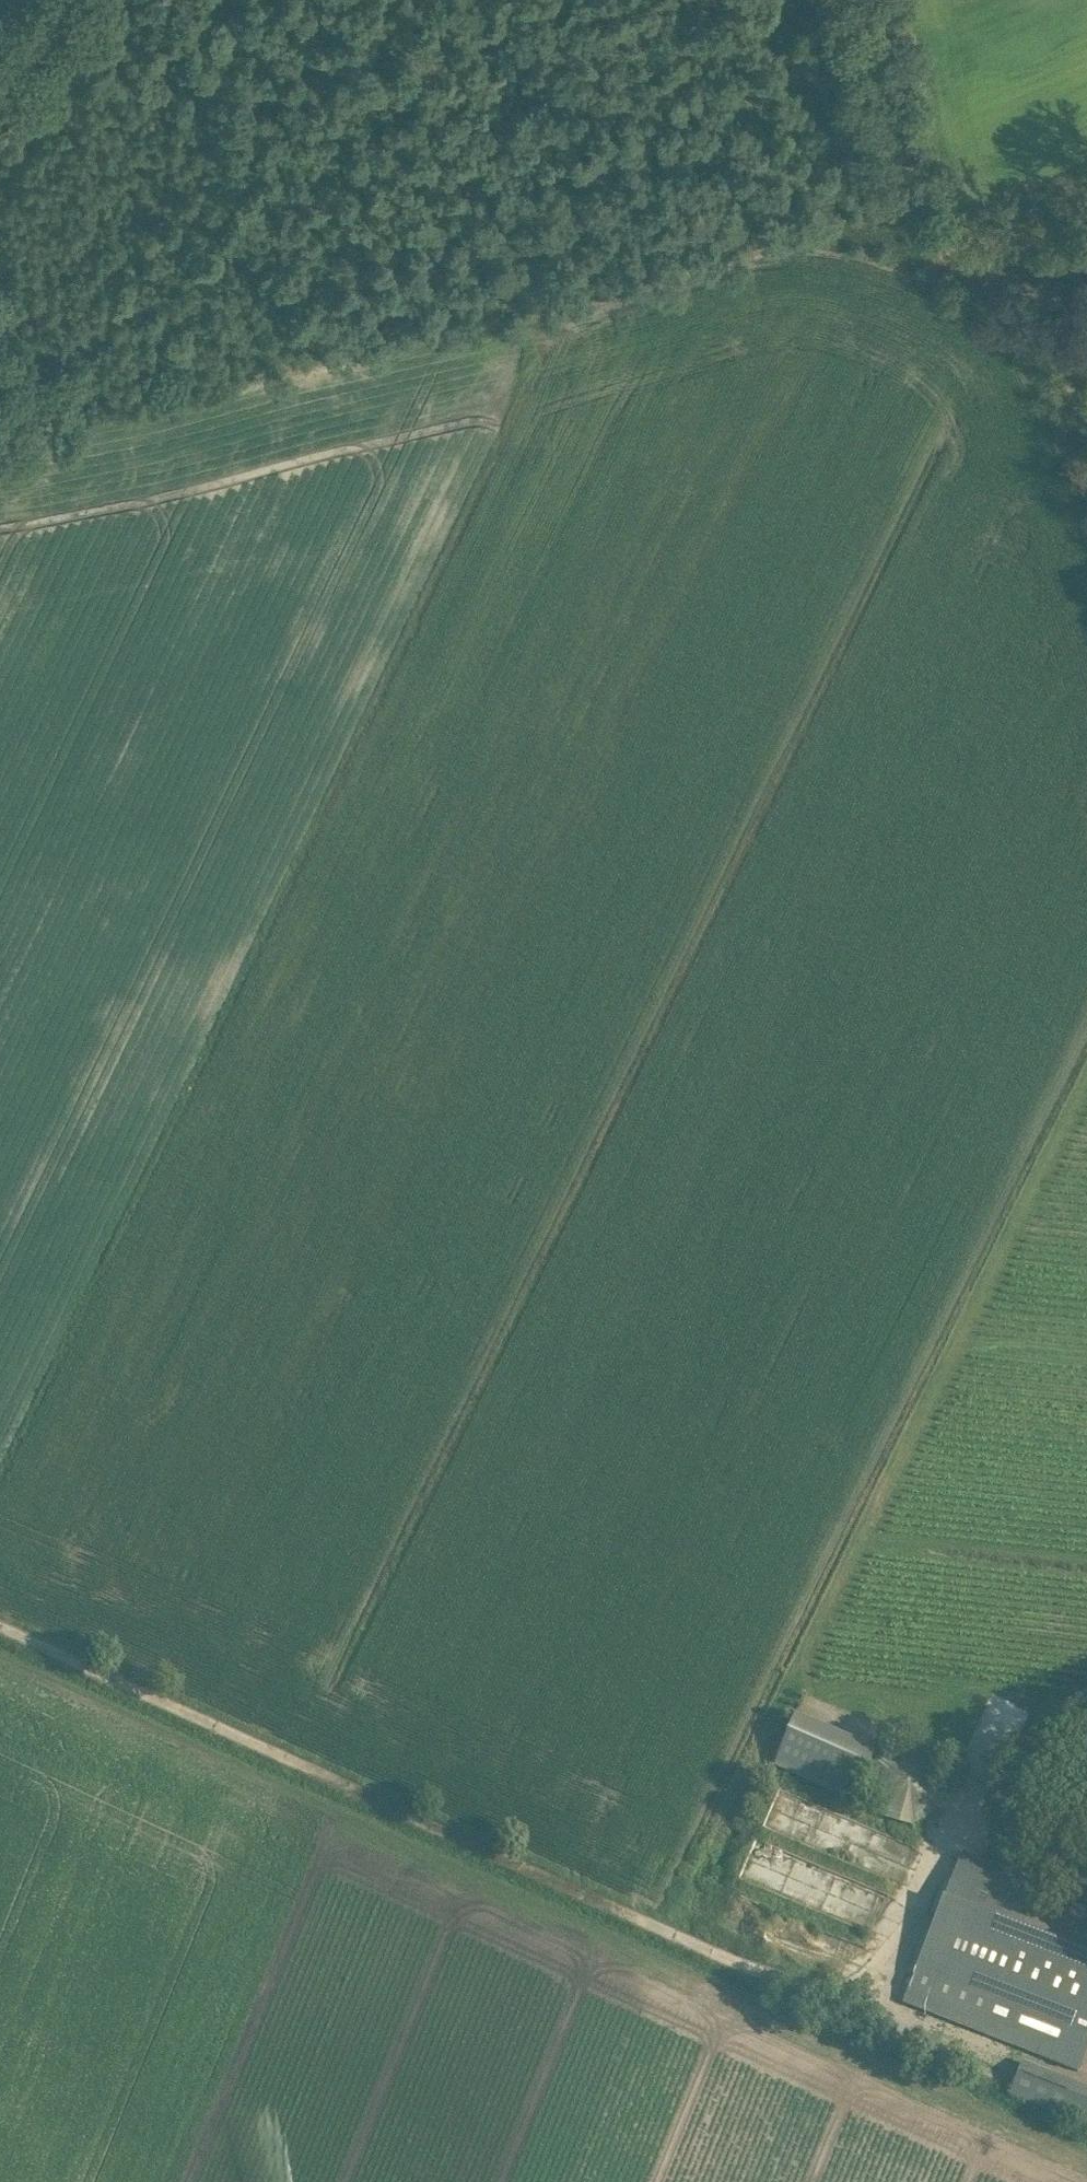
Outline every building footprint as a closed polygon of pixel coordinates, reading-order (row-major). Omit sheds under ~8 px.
[(796,1713),(773,1767),(855,1801),(877,1748),(796,1713)] [(869,1790),(883,1815),(912,1823),(938,1810),(946,1781),(932,1756),(903,1747),(877,1761),(869,1790)] [(953,2007),(984,2020),(983,2022),(1042,2045),(1038,2056),(1078,2071),(1086,2048),(1086,1912),(980,1870),(930,1998),(953,2007)] [(1024,2064),(1011,2094),(1086,2126),(1086,2091),(1024,2064)]
